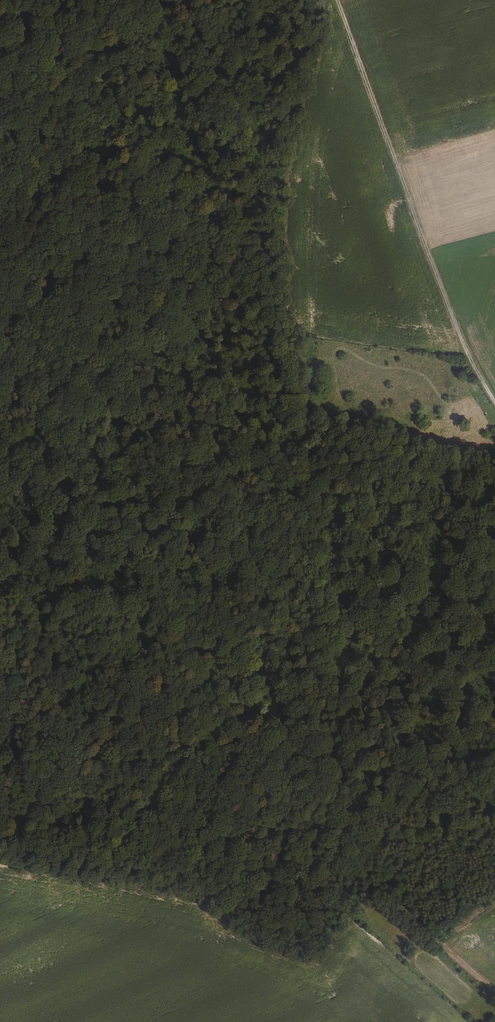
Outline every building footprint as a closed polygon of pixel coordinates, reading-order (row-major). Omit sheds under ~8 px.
[(483,453),(485,448),(475,445),(474,450),(483,453)]
